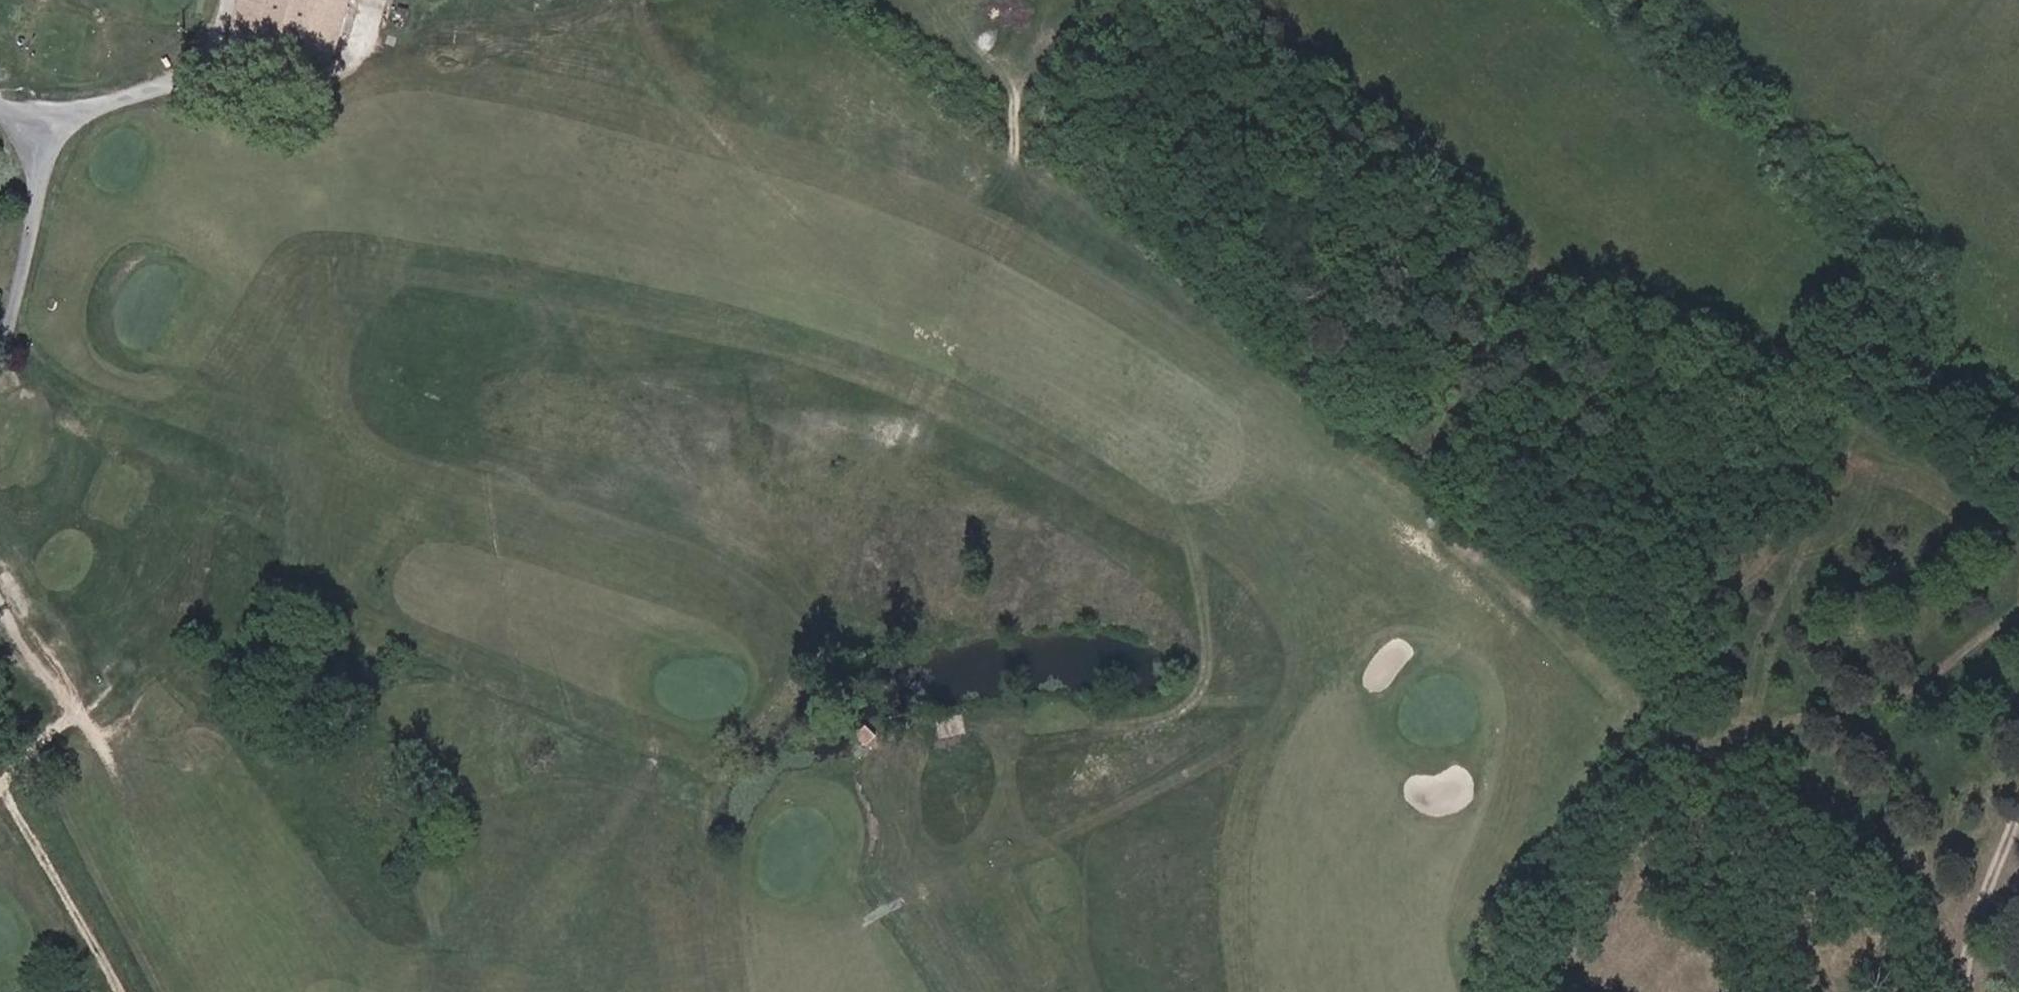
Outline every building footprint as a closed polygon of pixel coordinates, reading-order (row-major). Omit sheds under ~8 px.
[(251,40),(344,66),(346,66),(364,0),(263,0),(251,40)]
